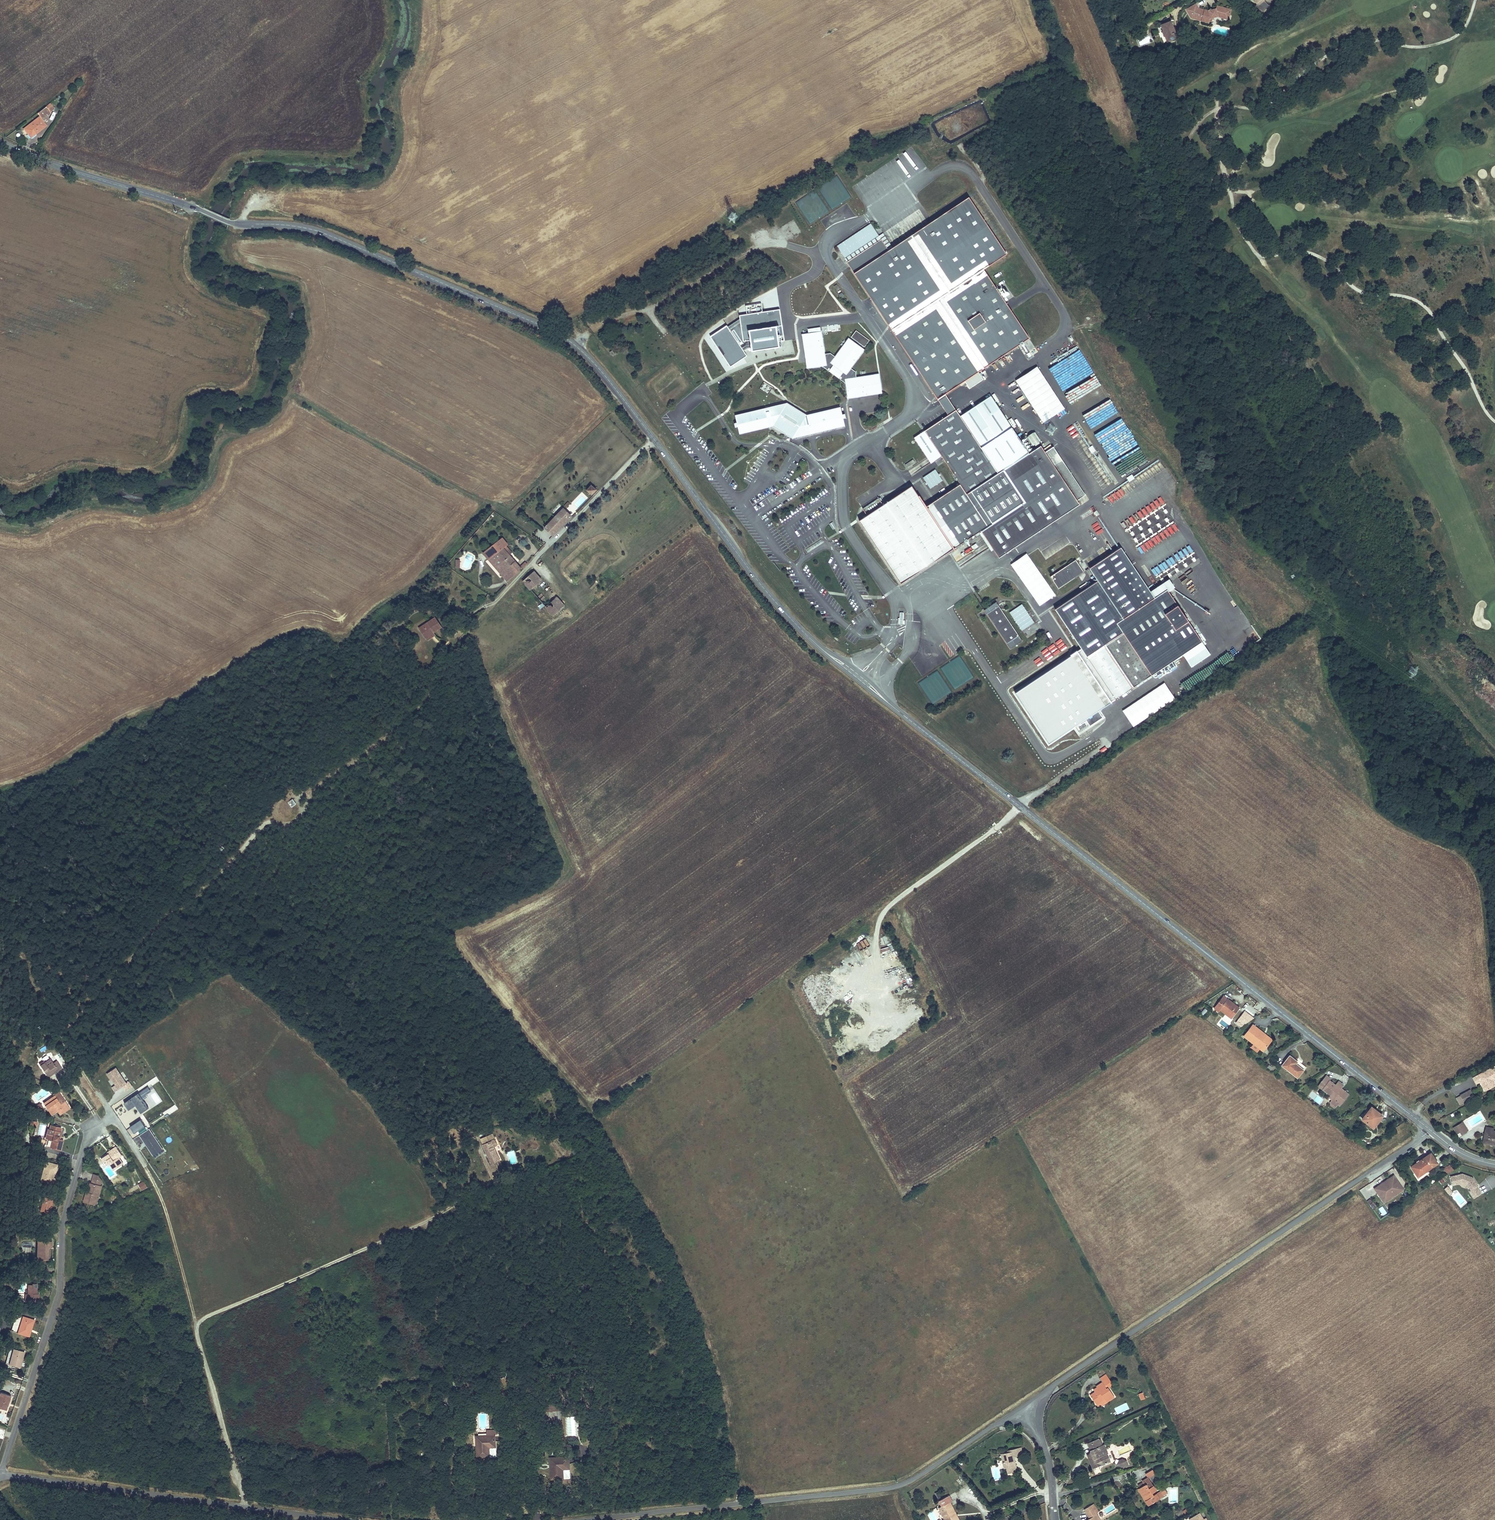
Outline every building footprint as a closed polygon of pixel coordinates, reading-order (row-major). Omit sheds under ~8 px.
[(1263,10),(1274,0),(1254,0),(1263,10)] [(1228,20),(1231,10),(1216,6),(1215,9),(1209,11),(1197,8),(1196,5),(1187,9),(1192,19),(1211,24),(1218,17),(1228,20)] [(1218,17),(1211,24),(1217,25),(1218,20),(1227,23),(1228,20),(1218,17)] [(1178,38),(1172,22),(1162,25),(1164,31),(1163,32),(1165,37),(1166,36),(1168,42),(1178,38)] [(46,107),(38,113),(41,117),(47,113),(48,115),(50,113),(46,107)] [(39,118),(24,129),(29,134),(33,131),(35,133),(45,126),(39,118)] [(968,197),(888,250),(881,239),(846,261),(937,398),(1029,337),(983,268),(1006,253),(968,197)] [(705,339),(723,368),(722,368),(731,367),(747,358),(739,346),(745,343),(748,342),(749,347),(744,350),(750,349),(750,355),(781,351),(780,343),(784,341),(780,310),(763,312),(767,310),(766,304),(751,306),(752,309),(749,311),(749,315),(739,316),(739,321),(706,340),(705,338),(705,339)] [(864,340),(866,338),(855,330),(850,336),(863,346),(867,342),(864,340)] [(807,367),(821,365),(825,364),(844,378),(845,382),(847,397),(859,395),(881,391),(878,374),(855,378),(854,371),(849,367),(862,349),(848,338),(834,356),(829,353),(823,353),(820,331),(802,334),(807,367)] [(1061,392),(1079,383),(1081,386),(1095,378),(1079,347),(1046,364),(1061,392)] [(825,364),(821,365),(831,372),(845,382),(844,378),(825,364)] [(1042,422),(1065,408),(1038,365),(1015,379),(1042,422)] [(761,389),(769,393),(772,387),(765,382),(761,389)] [(956,546),(980,530),(1024,501),(1003,468),(1028,452),(1011,426),(1007,420),(991,395),(960,415),(956,409),(941,419),(914,437),(926,457),(927,457),(937,450),(941,456),(944,461),(958,480),(959,483),(928,504),(956,546)] [(766,411),(765,407),(735,415),(737,422),(735,423),(736,427),(738,426),(740,433),(769,425),(769,422),(772,421),(773,424),(783,431),(794,428),(803,434),(811,432),(811,430),(814,430),(815,432),(844,425),(843,418),(842,413),(840,407),(810,413),(811,416),(807,416),(807,414),(798,409),(797,408),(789,403),(787,402),(768,407),(769,410),(766,411)] [(794,428),(783,431),(793,437),(803,434),(794,428)] [(991,546),(1072,493),(1045,451),(1040,444),(1028,452),(1003,468),(1024,501),(980,530),(985,536),(991,546)] [(1085,450),(1107,486),(1113,483),(1094,451),(1096,450),(1093,445),(1085,450)] [(1045,451),(1072,493),(1080,488),(1053,446),(1045,451)] [(937,450),(927,457),(931,463),(941,456),(937,450)] [(913,458),(905,464),(907,467),(915,462),(913,458)] [(936,469),(923,477),(930,488),(943,480),(936,469)] [(1126,477),(1129,481),(1135,478),(1132,473),(1126,477)] [(590,485),(586,489),(591,494),(595,490),(590,485)] [(1072,493),(1076,499),(1084,494),(1080,488),(1072,493)] [(1072,493),(991,546),(998,557),(1079,504),(1076,499),(1072,493)] [(562,509),(544,527),(552,535),(570,517),(562,509)] [(1096,532),(1102,529),(1097,521),(1091,525),(1096,532)] [(1097,534),(1101,539),(1106,535),(1103,530),(1097,534)] [(1045,544),(1038,549),(1047,559),(1074,538),(1070,533),(1056,543),(1054,541),(1047,546),(1045,544)] [(482,553),(489,562),(506,546),(507,545),(499,537),(498,539),(482,553)] [(1111,552),(1116,548),(1111,542),(1107,545),(1111,552)] [(506,546),(489,562),(507,581),(521,569),(519,567),(509,556),(513,553),(506,546)] [(1134,685),(1152,673),(1159,669),(1183,652),(1202,640),(1167,588),(1155,595),(1121,546),(1109,554),(1090,567),(1094,574),(1098,579),(1061,604),(1056,608),(1071,631),(1087,655),(1105,642),(1122,666),(1134,685)] [(1055,595),(1028,552),(1011,563),(1038,605),(1055,595)] [(1076,558),(1051,575),(1059,587),(1084,570),(1076,558)] [(1179,571),(1177,568),(1159,576),(1161,581),(1172,576),(1170,571),(1174,569),(1176,573),(1179,571)] [(522,582),(531,591),(542,581),(533,572),(522,582)] [(531,591),(553,615),(564,605),(542,581),(531,591)] [(1198,589),(1191,592),(1194,598),(1200,595),(1198,589)] [(989,612),(987,613),(1011,648),(1023,639),(999,603),(994,602),(989,606),(990,607),(989,612)] [(1245,616),(1239,620),(1244,628),(1250,624),(1245,616)] [(419,631),(425,640),(433,635),(441,629),(435,620),(419,631)] [(433,635),(425,640),(428,643),(436,637),(433,635)] [(1210,652),(1202,640),(1183,652),(1184,654),(1192,664),(1210,652)] [(1166,682),(1122,709),(1132,725),(1176,699),(1166,682)] [(1028,706),(1032,712),(1043,704),(1050,699),(1045,693),(1028,706)] [(1043,704),(1032,712),(1044,730),(1055,723),(1043,704)] [(292,798),(288,802),(291,807),(296,804),(292,798)] [(1221,994),(1211,1005),(1215,1009),(1217,1006),(1228,1015),(1235,1007),(1227,1001),(1228,1000),(1221,994)] [(1250,1023),(1248,1027),(1252,1030),(1253,1029),(1259,1033),(1257,1035),(1266,1041),(1269,1037),(1250,1023)] [(1252,1030),(1248,1027),(1241,1035),(1259,1049),(1266,1041),(1257,1035),(1259,1033),(1253,1029),(1252,1030)] [(1288,1053),(1286,1055),(1294,1062),(1292,1064),(1299,1069),(1302,1065),(1288,1053)] [(1294,1062),(1286,1055),(1279,1065),(1294,1078),(1299,1069),(1292,1064),(1294,1062)] [(49,1059),(38,1066),(44,1075),(55,1068),(57,1070),(61,1068),(56,1061),(52,1064),(49,1059)] [(126,1083),(116,1068),(107,1073),(116,1085),(119,1090),(123,1087),(127,1084),(126,1083)] [(1473,1080),(1476,1087),(1479,1085),(1480,1086),(1480,1087),(1479,1087),(1479,1088),(1483,1095),(1492,1091),(1490,1086),(1489,1086),(1490,1084),(1494,1081),(1494,1079),(1491,1071),(1473,1080)] [(1314,1087),(1318,1091),(1320,1089),(1329,1096),(1328,1098),(1335,1103),(1341,1095),(1337,1092),(1338,1090),(1341,1087),(1335,1082),(1332,1086),(1325,1082),(1326,1080),(1322,1077),(1314,1087)] [(132,1086),(129,1082),(127,1084),(123,1087),(125,1091),(132,1086)] [(141,1113),(148,1108),(138,1093),(131,1098),(135,1105),(141,1113)] [(1468,1093),(1458,1098),(1462,1105),(1464,1104),(1465,1106),(1470,1103),(1469,1102),(1471,1101),(1468,1093)] [(54,1099),(52,1097),(42,1103),(50,1116),(59,1111),(60,1112),(66,1108),(59,1096),(54,1099)] [(135,1105),(131,1098),(124,1103),(128,1109),(135,1105)] [(1369,1108),(1360,1120),(1371,1128),(1380,1116),(1369,1108)] [(140,1119),(130,1126),(134,1133),(145,1126),(140,1119)] [(47,1128),(44,1138),(51,1140),(49,1148),(59,1150),(62,1140),(59,1139),(60,1131),(59,1131),(60,1127),(50,1125),(49,1128),(47,1128)] [(1455,1128),(1460,1136),(1465,1134),(1459,1125),(1455,1128)] [(163,1149),(150,1128),(139,1135),(152,1156),(163,1149)] [(1483,1136),(1485,1136),(1483,1144),(1491,1146),(1491,1148),(1494,1148),(1494,1133),(1491,1133),(1491,1130),(1484,1129),(1483,1136)] [(486,1145),(497,1141),(495,1137),(484,1141),(486,1145)] [(486,1145),(485,1146),(493,1165),(501,1162),(495,1148),(499,1146),(497,1141),(486,1145)] [(107,1155),(100,1160),(104,1166),(108,1164),(112,1171),(121,1164),(117,1158),(120,1156),(114,1148),(106,1153),(107,1155)] [(1428,1152),(1408,1165),(1415,1175),(1435,1163),(1428,1152)] [(44,1162),(39,1181),(51,1184),(52,1184),(53,1183),(53,1182),(53,1181),(53,1180),(52,1179),(51,1179),(52,1174),(54,1174),(56,1165),(44,1162)] [(1381,1189),(1377,1192),(1379,1194),(1380,1194),(1384,1199),(1387,1197),(1385,1194),(1387,1193),(1390,1192),(1392,1194),(1394,1192),(1395,1193),(1400,1190),(1400,1189),(1403,1187),(1394,1174),(1390,1177),(1389,1176),(1386,1178),(1387,1178),(1385,1180),(1385,1181),(1384,1182),(1383,1181),(1382,1180),(1377,1184),(1381,1189)] [(1472,1199),(1479,1194),(1475,1187),(1476,1186),(1471,1178),(1469,1179),(1468,1177),(1461,1174),(1449,1177),(1451,1185),(1457,1184),(1460,1183),(1465,1185),(1466,1186),(1469,1190),(1467,1191),(1472,1199)] [(84,1193),(82,1201),(94,1203),(99,1182),(96,1177),(92,1176),(88,1193),(84,1193)] [(146,1187),(143,1181),(137,1185),(140,1190),(146,1187)] [(1444,1189),(1449,1195),(1453,1192),(1448,1185),(1444,1189)] [(41,1196),(37,1211),(48,1214),(52,1199),(41,1196)] [(1383,1205),(1378,1208),(1382,1216),(1387,1214),(1383,1205)] [(50,1244),(37,1244),(37,1262),(47,1262),(47,1249),(50,1249),(50,1244)] [(29,1286),(29,1296),(29,1303),(39,1303),(39,1295),(37,1295),(37,1285),(32,1285),(32,1286),(29,1286)] [(24,1317),(19,1333),(29,1336),(35,1321),(24,1317)] [(14,1349),(9,1364),(20,1368),(25,1352),(15,1348),(14,1349)] [(1090,1396),(1097,1406),(1104,1400),(1107,1404),(1115,1398),(1108,1389),(1113,1385),(1105,1374),(1098,1379),(1101,1383),(1095,1387),(1096,1389),(1093,1391),(1094,1393),(1090,1396)] [(6,1410),(10,1399),(0,1396),(0,1408),(6,1410)] [(555,1426),(554,1408),(542,1408),(542,1414),(547,1414),(548,1426),(555,1426)] [(578,1435),(578,1418),(566,1418),(566,1435),(578,1435)] [(1093,1457),(1088,1459),(1093,1468),(1102,1464),(1099,1457),(1105,1454),(1100,1445),(1097,1438),(1086,1443),(1092,1454),(1093,1457)] [(480,1450),(478,1450),(478,1461),(489,1460),(497,1459),(496,1449),(495,1440),(480,1441),(480,1450)] [(1000,1454),(1002,1465),(1006,1465),(1007,1469),(1008,1474),(1016,1473),(1016,1468),(1014,1467),(1013,1468),(1012,1464),(1015,1464),(1014,1457),(1017,1456),(1015,1449),(1007,1450),(1007,1453),(1000,1454)] [(1121,1468),(1129,1465),(1126,1457),(1118,1461),(1121,1468)] [(551,1480),(563,1480),(569,1479),(568,1469),(567,1460),(552,1461),(553,1471),(551,1471),(551,1480)] [(1153,1469),(1145,1473),(1148,1477),(1155,1474),(1153,1469)] [(1144,1486),(1139,1489),(1146,1501),(1144,1502),(1147,1506),(1158,1499),(1158,1498),(1159,1497),(1160,1498),(1162,1497),(1159,1492),(1153,1496),(1151,1493),(1154,1491),(1146,1479),(1141,1482),(1144,1486)] [(944,1519),(954,1519),(952,1516),(955,1514),(951,1506),(948,1507),(946,1504),(938,1508),(944,1519)] [(1096,1515),(1090,1505),(1083,1510),(1089,1519),(1088,1519),(1093,1519),(1092,1517),(1096,1515)] [(1191,1519),(1208,1519),(1206,1516),(1204,1518),(1201,1512),(1189,1518),(1191,1519)]
